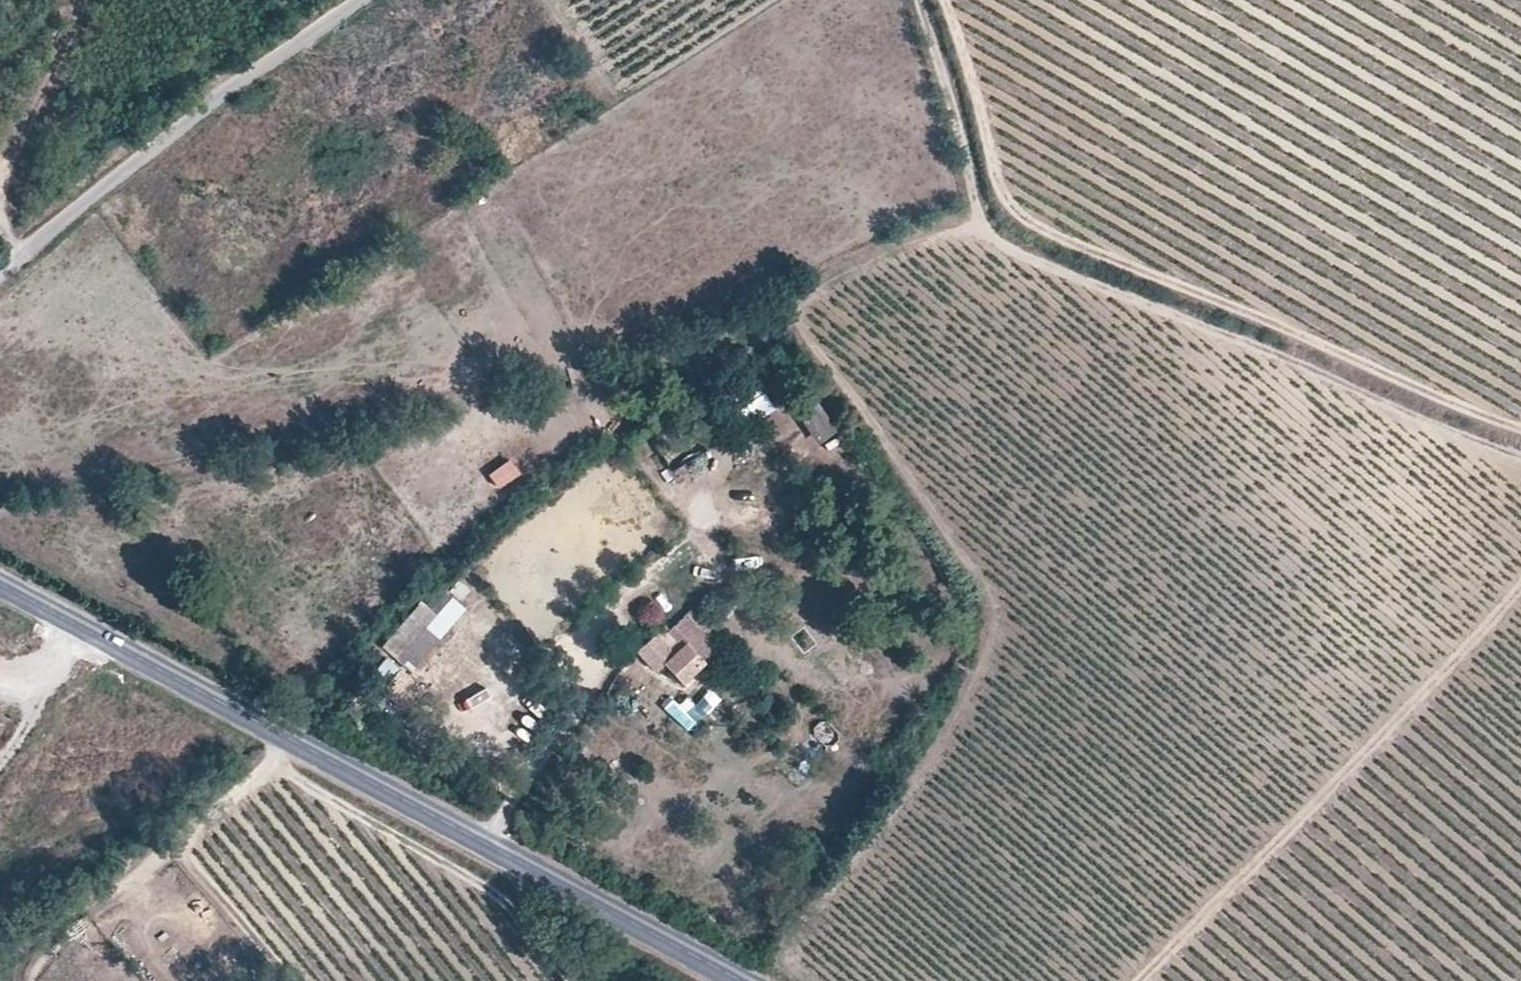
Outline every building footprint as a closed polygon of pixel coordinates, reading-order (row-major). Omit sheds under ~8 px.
[(728,390),(737,413),(765,404),(756,380),(728,390)] [(791,400),(816,441),(833,431),(808,389),(791,400)] [(496,483),(516,471),(508,459),(488,471),(496,483)] [(406,668),(461,607),(434,583),(379,643),(406,668)] [(723,644),(690,607),(666,628),(677,640),(670,646),(656,631),(644,641),(681,682),(723,644)] [(355,692),(400,726),(428,689),(383,655),(355,692)]
